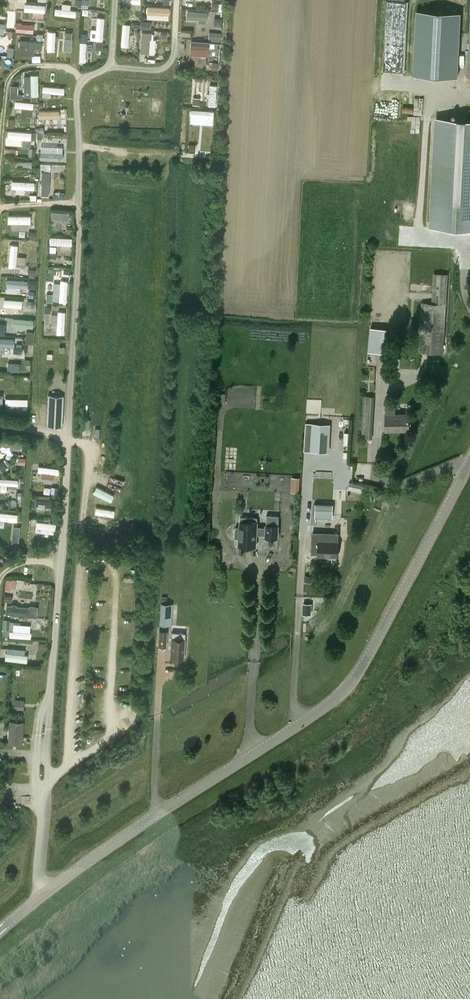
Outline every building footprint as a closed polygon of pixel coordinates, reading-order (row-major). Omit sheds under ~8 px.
[(458,76),(461,12),(416,10),(413,74),(423,74),(450,76),(458,76)] [(429,225),(469,228),(469,119),(435,117),(429,225)] [(443,353),(447,273),(435,273),(433,302),(422,301),(419,351),(443,353)] [(363,394),(361,438),(373,438),(374,394),(363,394)] [(49,396),(47,426),(62,427),(63,396),(49,396)] [(386,431),(409,430),(409,413),(395,414),(394,407),(386,407),(386,431)] [(328,451),(329,428),(312,427),(310,450),(328,451)] [(291,476),(290,492),(299,492),(300,477),(291,476)] [(363,484),(350,481),(349,487),(361,490),(363,484)] [(315,518),(332,518),(333,504),(315,503),(315,518)] [(257,517),(241,516),(241,520),(240,520),(239,527),(235,526),(235,537),(239,538),(239,544),(256,545),(256,534),(266,534),(265,536),(278,537),(279,515),(267,514),(266,527),(257,526),(257,517)] [(338,556),(338,542),(338,533),(331,533),(331,536),(319,535),(318,556),(338,556)] [(161,603),(160,624),(171,624),(172,604),(161,603)] [(159,631),(158,646),(166,646),(167,632),(159,631)] [(170,658),(183,659),(185,633),(171,632),(170,658)] [(22,745),(24,721),(9,720),(8,743),(22,745)]
